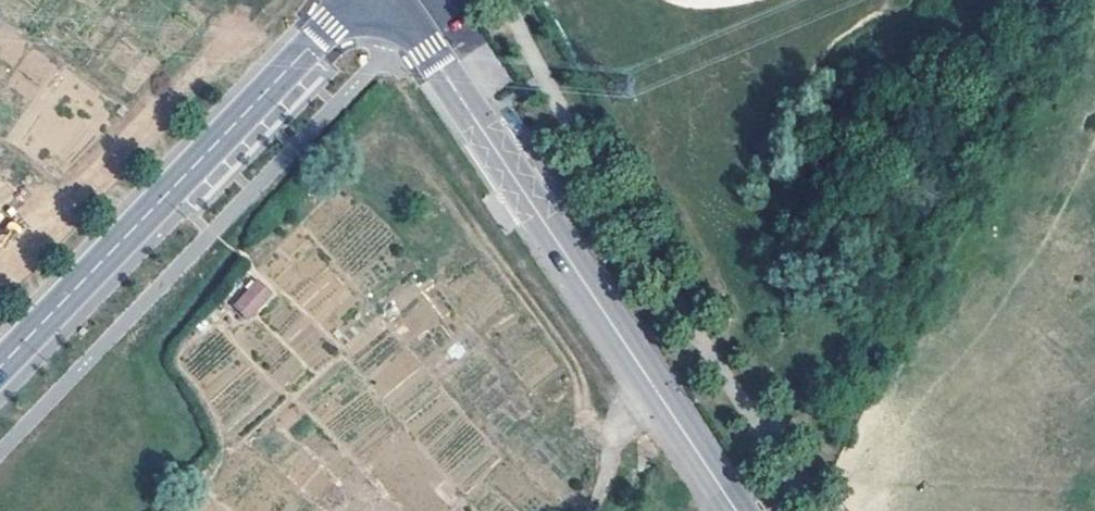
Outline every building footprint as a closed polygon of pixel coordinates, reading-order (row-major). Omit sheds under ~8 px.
[(262,285),(240,310),(253,321),(275,296),(262,285)]
